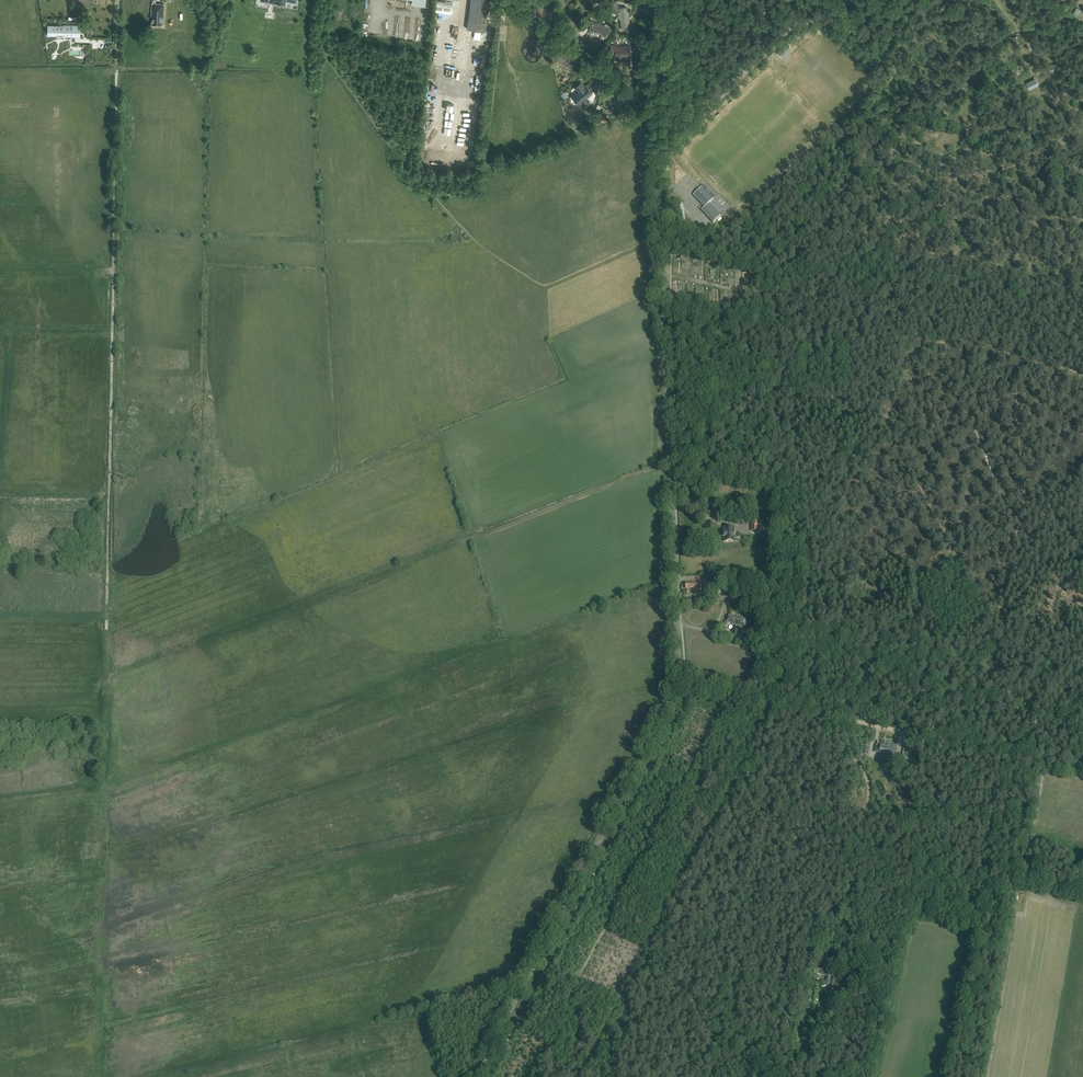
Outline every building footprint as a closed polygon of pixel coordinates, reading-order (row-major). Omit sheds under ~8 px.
[(153,3),(152,3),(151,17),(152,17),(152,24),(161,24),(162,17),(163,17),(164,4),(155,3),(155,0),(153,0),(153,3)] [(467,29),(486,32),(490,0),(471,0),(467,29)] [(451,14),(453,3),(436,1),(435,12),(451,14)] [(627,7),(619,8),(618,5),(617,5),(610,6),(611,13),(618,12),(619,19),(620,19),(622,30),(630,28),(628,15),(629,15),(628,10),(627,10),(627,7)] [(1079,17),(1082,11),(1077,8),(1073,14),(1079,17)] [(496,31),(503,31),(505,14),(498,13),(496,31)] [(584,25),(589,27),(589,29),(601,34),(601,36),(606,38),(609,29),(604,27),(605,26),(600,24),(600,25),(586,20),(584,25)] [(74,37),(74,25),(63,25),(63,26),(52,26),(51,35),(57,35),(57,33),(63,33),(63,35),(63,34),(66,35),(65,36),(74,37)] [(637,38),(627,38),(627,43),(633,42),(633,49),(638,49),(637,38)] [(781,57),(791,48),(787,43),(777,53),(781,57)] [(615,47),(615,45),(610,45),(611,53),(616,53),(616,55),(626,54),(626,53),(630,53),(629,46),(615,47)] [(555,55),(558,57),(556,59),(569,70),(577,61),(569,54),(567,55),(563,52),(564,50),(561,47),(555,55)] [(1058,63),(1050,65),(1052,71),(1055,71),(1063,69),(1061,61),(1057,62),(1058,63)] [(1026,83),(1030,89),(1037,85),(1034,79),(1026,83)] [(1073,87),(1069,79),(1063,82),(1063,83),(1060,85),(1062,91),(1068,88),(1068,89),(1073,87)] [(599,93),(604,83),(598,80),(594,87),(591,86),(588,89),(586,86),(585,87),(581,82),(575,87),(579,92),(574,95),(580,103),(582,101),(583,102),(584,103),(585,102),(587,101),(587,100),(587,99),(586,98),(594,91),(599,93)] [(593,118),(594,121),(595,125),(605,121),(603,115),(593,118)] [(434,162),(444,163),(444,160),(448,161),(449,153),(435,152),(434,162)] [(693,195),(704,207),(701,210),(713,222),(721,215),(709,203),(713,199),(702,186),(693,195)] [(751,519),(751,531),(759,531),(759,519),(751,519)] [(725,527),(725,541),(735,541),(734,527),(725,527)] [(700,590),(700,581),(692,581),(692,583),(686,583),(686,589),(693,589),(693,590),(700,590)] [(730,598),(733,590),(724,588),(722,596),(730,598)] [(737,617),(729,615),(727,622),(732,623),(732,624),(745,627),(747,618),(737,616),(737,617)] [(885,753),(888,742),(882,741),(882,742),(878,741),(875,752),(880,753),(880,752),(885,753)] [(893,743),(888,742),(885,753),(891,754),(890,756),(891,756),(891,755),(895,756),(897,746),(893,745),(893,743)] [(833,947),(834,950),(834,951),(835,955),(842,953),(840,945),(833,947)] [(836,961),(831,960),(829,969),(816,965),(814,972),(832,977),(834,968),(835,968),(836,961)]
